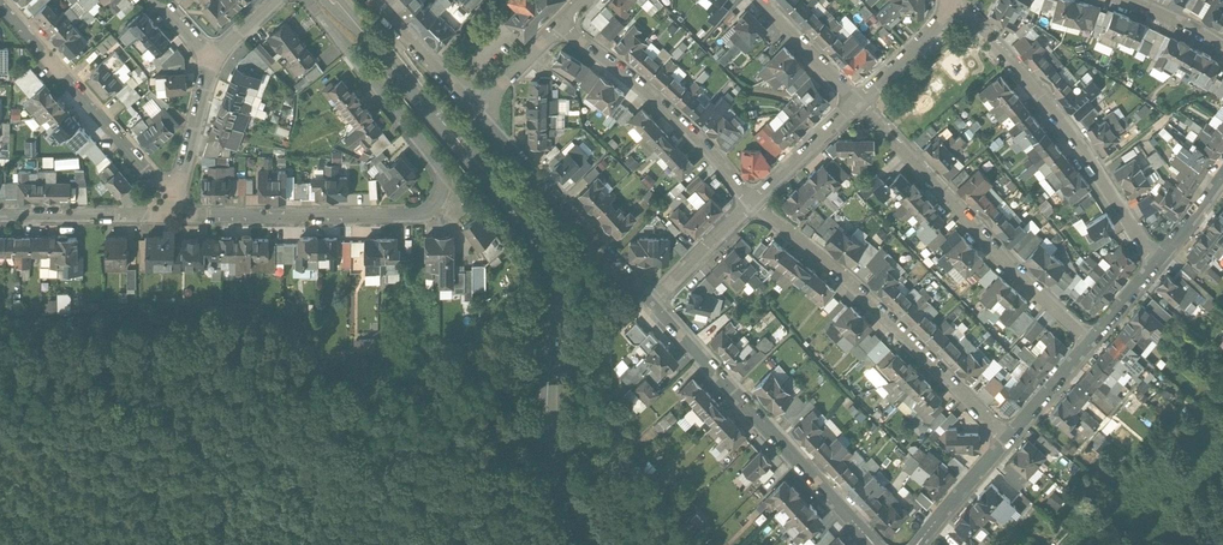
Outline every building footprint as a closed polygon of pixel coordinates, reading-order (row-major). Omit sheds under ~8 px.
[(32,3),(38,9),(49,0),(35,0),(32,3)] [(205,7),(213,16),(211,17),(218,25),(232,13),(219,0),(212,0),(205,7)] [(232,13),(246,0),(219,0),(232,13)] [(400,5),(408,14),(420,2),(419,0),(404,0),(400,5)] [(420,2),(408,14),(422,28),(439,10),(449,0),(434,0),(433,2),(431,0),(430,0),(424,6),(420,2)] [(439,10),(457,27),(473,11),(469,8),(477,0),(449,0),(439,10)] [(519,5),(510,14),(509,14),(508,16),(508,17),(509,18),(510,18),(523,32),(524,32),(523,32),(525,34),(526,34),(528,32),(527,32),(528,32),(541,18),(541,19),(541,18),(541,19),(543,17),(543,16),(549,10),(551,9),(551,8),(559,0),(515,0),(519,5)] [(610,1),(620,11),(624,7),(625,8),(634,0),(612,0),(610,1)] [(646,8),(653,1),(652,0),(637,0),(646,8)] [(716,0),(709,9),(713,12),(723,0),(716,0)] [(783,1),(795,13),(806,3),(809,0),(784,0),(783,1)] [(899,0),(891,0),(877,11),(888,24),(896,18),(896,16),(904,16),(905,11),(912,11),(912,14),(923,14),(924,1),(899,0)] [(1013,8),(999,0),(990,16),(1013,30),(1016,25),(1012,23),(1018,12),(1013,8)] [(999,0),(1013,8),(1016,2),(1017,0),(999,0)] [(1023,0),(1017,0),(1016,2),(1022,5),(1021,8),(1025,10),(1029,3),(1023,0)] [(1029,8),(1039,13),(1040,9),(1043,0),(1033,0),(1029,8)] [(1040,9),(1049,12),(1053,0),(1043,0),(1040,9)] [(1055,18),(1068,21),(1074,0),(1060,0),(1055,18)] [(1075,0),(1074,0),(1068,21),(1066,30),(1067,30),(1077,32),(1080,31),(1081,25),(1087,26),(1092,5),(1075,0)] [(1185,7),(1191,10),(1198,0),(1189,0),(1185,7)] [(1191,10),(1199,15),(1206,2),(1204,1),(1204,0),(1198,0),(1191,10)] [(1204,18),(1219,27),(1222,20),(1222,0),(1214,0),(1204,18)] [(59,16),(47,3),(34,14),(46,27),(46,26),(56,37),(73,22),(70,20),(77,14),(70,7),(64,12),(63,12),(59,16)] [(809,6),(806,3),(795,13),(807,26),(818,16),(809,6)] [(86,5),(80,10),(84,15),(89,9),(86,5)] [(725,5),(716,15),(720,19),(729,9),(725,5)] [(1092,5),(1087,26),(1094,28),(1101,7),(1092,5)] [(614,15),(605,6),(600,12),(609,20),(614,15)] [(625,8),(624,7),(620,11),(625,16),(629,12),(625,8)] [(748,9),(740,17),(742,18),(735,24),(739,29),(743,33),(758,19),(748,9)] [(439,10),(422,28),(438,46),(457,27),(439,10)] [(733,10),(724,20),(728,24),(737,15),(733,10)] [(1129,17),(1114,10),(1106,30),(1121,37),(1129,17)] [(142,11),(124,27),(131,34),(136,30),(139,34),(153,22),(142,11)] [(609,20),(600,12),(591,21),(600,30),(610,21),(609,20)] [(625,25),(614,16),(602,29),(613,39),(625,25)] [(826,24),(818,16),(807,26),(820,38),(830,28),(826,24)] [(834,16),(826,24),(830,28),(838,20),(834,16)] [(73,22),(56,37),(55,37),(63,47),(80,31),(80,30),(86,24),(80,17),(73,23),(73,22)] [(1144,23),(1129,17),(1121,37),(1136,43),(1144,23)] [(758,19),(743,33),(747,37),(751,41),(757,35),(759,37),(767,29),(758,19)] [(838,20),(830,28),(834,33),(842,25),(838,20)] [(170,41),(153,22),(139,34),(142,37),(134,45),(142,53),(150,46),(157,53),(170,41)] [(306,47),(287,22),(269,36),(285,55),(287,53),(291,59),(292,59),(306,48),(306,47)] [(1025,23),(1015,32),(1020,37),(1030,29),(1025,23)] [(635,25),(617,45),(630,57),(641,46),(644,42),(643,41),(638,36),(642,32),(635,25)] [(1150,27),(1139,49),(1147,53),(1152,43),(1158,31),(1150,27)] [(834,33),(830,28),(820,38),(832,51),(842,41),(834,33)] [(739,29),(731,36),(735,41),(743,33),(739,29)] [(842,41),(832,51),(837,57),(843,64),(857,51),(858,50),(863,45),(864,45),(851,32),(842,41)] [(743,33),(735,41),(739,45),(747,37),(743,33)] [(111,34),(97,45),(104,53),(117,41),(111,34)] [(679,35),(667,42),(671,49),(683,42),(679,35)] [(647,36),(643,41),(644,42),(641,46),(644,49),(652,40),(647,36)] [(1170,37),(1155,64),(1171,73),(1177,63),(1178,63),(1180,60),(1179,59),(1186,46),(1187,46),(1188,44),(1180,40),(1179,41),(1170,37)] [(1037,39),(1021,53),(1034,67),(1046,57),(1037,46),(1040,43),(1037,39)] [(276,59),(261,43),(254,49),(269,65),(276,59)] [(1147,53),(1147,54),(1153,57),(1158,47),(1152,44),(1147,53)] [(169,45),(154,60),(159,65),(162,62),(174,51),(169,45)] [(858,50),(857,51),(843,64),(856,78),(876,58),(863,45),(858,50)] [(644,49),(641,46),(630,57),(637,63),(638,63),(644,68),(653,58),(644,49)] [(679,46),(671,55),(672,55),(662,66),(666,69),(674,62),(684,51),(679,46)] [(1187,46),(1186,46),(1179,59),(1180,60),(1185,63),(1181,70),(1185,73),(1190,65),(1195,68),(1202,54),(1187,46)] [(80,47),(70,56),(77,64),(87,55),(80,47)] [(784,47),(769,63),(779,73),(794,57),(784,47)] [(8,72),(8,48),(0,48),(0,72),(8,72)] [(174,51),(162,62),(167,72),(186,70),(184,57),(177,48),(174,51)] [(254,49),(254,48),(242,59),(252,69),(263,74),(269,65),(254,49)] [(306,48),(292,59),(295,63),(290,67),(295,74),(315,59),(306,48)] [(581,62),(562,50),(554,63),(573,75),(574,73),(581,62)] [(1046,57),(1034,67),(1047,81),(1058,71),(1065,66),(1052,51),(1046,57)] [(1195,68),(1193,71),(1202,76),(1200,81),(1206,84),(1207,85),(1211,76),(1218,63),(1210,59),(1211,57),(1203,52),(1202,54),(1195,68)] [(111,55),(102,62),(106,67),(115,59),(111,55)] [(804,67),(794,57),(779,73),(771,77),(777,83),(781,83),(785,79),(789,83),(804,67)] [(653,58),(644,68),(657,80),(666,69),(662,66),(653,58)] [(102,62),(94,70),(96,73),(89,78),(97,87),(112,73),(106,67),(102,62)] [(590,69),(581,62),(574,73),(582,79),(590,69)] [(674,62),(666,69),(671,73),(678,66),(674,62)] [(319,65),(306,75),(310,81),(324,71),(319,65)] [(1195,68),(1190,65),(1185,73),(1191,76),(1193,71),(1195,68)] [(147,76),(139,66),(132,72),(136,76),(134,78),(139,83),(147,76)] [(262,76),(238,66),(230,84),(245,90),(253,93),(255,94),(262,76)] [(31,67),(15,79),(29,95),(43,82),(31,67)] [(582,79),(579,83),(590,91),(601,76),(590,69),(582,79)] [(671,73),(666,69),(657,80),(669,92),(679,81),(671,73)] [(806,71),(795,81),(800,87),(811,76),(806,71)] [(1058,71),(1047,81),(1059,95),(1071,85),(1058,71)] [(1141,71),(1134,81),(1141,85),(1147,75),(1141,71)] [(126,72),(117,79),(121,84),(126,80),(130,76),(126,72)] [(186,72),(157,74),(158,85),(168,84),(168,91),(187,89),(186,72)] [(112,73),(97,87),(104,95),(110,89),(113,92),(121,84),(117,79),(112,73)] [(1001,75),(979,93),(984,98),(989,94),(996,103),(1012,89),(1001,75)] [(612,85),(601,76),(590,91),(588,94),(600,102),(612,85)] [(1222,81),(1211,76),(1207,85),(1206,84),(1205,86),(1215,92),(1222,81)] [(1059,95),(1059,96),(1071,110),(1087,97),(1088,99),(1088,100),(1101,90),(1092,79),(1086,84),(1080,77),(1071,85),(1059,95)] [(541,78),(541,82),(531,82),(531,97),(531,98),(547,98),(547,97),(547,87),(552,87),(552,78),(541,78)] [(568,81),(564,79),(560,86),(575,95),(577,87),(568,81)] [(126,80),(121,84),(113,92),(127,107),(141,96),(126,80)] [(331,82),(323,89),(329,97),(333,94),(339,102),(352,92),(342,80),(334,86),(331,82)] [(688,89),(679,81),(669,92),(682,104),(692,93),(688,89)] [(695,81),(688,89),(692,93),(699,85),(695,81)] [(43,82),(29,95),(34,100),(30,103),(35,109),(39,106),(43,111),(44,111),(58,98),(43,82)] [(11,83),(0,83),(0,97),(11,97),(11,83)] [(245,90),(230,84),(223,102),(238,108),(240,102),(243,95),(245,90)] [(818,84),(811,90),(815,93),(806,102),(817,113),(818,113),(829,101),(822,94),(825,91),(818,84)] [(612,85),(600,102),(611,111),(624,93),(612,85)] [(699,85),(692,93),(696,97),(704,89),(699,85)] [(1012,89),(996,103),(990,108),(1001,121),(1011,113),(1022,104),(1017,98),(1018,97),(1012,89)] [(253,93),(245,90),(243,95),(251,98),(253,93)] [(711,90),(704,98),(708,101),(715,93),(711,90)] [(169,104),(152,91),(148,97),(160,107),(165,110),(165,109),(169,104)] [(339,108),(334,112),(337,116),(360,99),(354,91),(352,92),(339,102),(342,106),(339,108)] [(696,97),(692,93),(682,104),(695,116),(705,105),(696,97)] [(715,105),(710,100),(705,105),(718,117),(722,113),(731,102),(723,96),(715,105)] [(547,98),(531,98),(531,97),(528,97),(529,107),(531,107),(531,112),(558,112),(558,97),(547,97),(547,98)] [(890,97),(885,102),(888,106),(894,101),(890,97)] [(58,98),(44,111),(43,111),(36,117),(39,121),(41,123),(48,116),(54,122),(68,110),(58,98)] [(337,116),(336,116),(343,125),(352,118),(358,125),(372,114),(360,99),(337,116)] [(796,104),(792,100),(788,104),(796,112),(797,110),(794,107),(796,104)] [(1088,100),(1073,113),(1080,120),(1094,107),(1094,106),(1088,100)] [(238,108),(223,102),(216,119),(231,125),(242,129),(248,112),(238,108)] [(251,105),(243,102),(243,103),(240,102),(238,108),(248,112),(251,105)] [(797,110),(796,112),(807,123),(810,120),(812,122),(819,114),(818,113),(817,113),(806,102),(797,110)] [(796,112),(788,104),(784,108),(791,116),(796,112)] [(1022,104),(1011,113),(1019,123),(1022,127),(1033,118),(1022,104)] [(705,105),(695,116),(701,121),(700,122),(707,128),(718,117),(705,105)] [(160,107),(145,120),(150,126),(162,140),(179,126),(165,109),(165,110),(160,107)] [(628,107),(617,119),(622,124),(633,113),(628,107)] [(1094,107),(1080,120),(1085,126),(1100,113),(1094,107)] [(643,108),(627,123),(630,127),(635,123),(644,133),(656,123),(643,108)] [(28,109),(20,111),(22,120),(30,118),(28,109)] [(68,110),(54,122),(57,127),(53,130),(58,136),(61,133),(65,138),(81,124),(68,110)] [(558,112),(531,112),(531,117),(529,117),(529,127),(531,127),(546,126),(558,126),(558,112)] [(791,116),(785,122),(796,133),(796,134),(797,135),(805,128),(803,126),(807,123),(796,112),(791,116)] [(722,113),(718,117),(707,128),(721,141),(724,137),(727,140),(742,124),(734,116),(730,120),(722,113)] [(372,114),(358,125),(365,133),(361,137),(367,144),(369,143),(376,138),(373,135),(381,128),(370,116),(372,115),(372,114)] [(145,120),(143,118),(132,127),(151,149),(162,140),(150,126),(145,120)] [(343,125),(342,126),(344,129),(348,134),(358,125),(352,118),(343,125)] [(1013,134),(1012,134),(1023,148),(1033,140),(1044,131),(1033,118),(1022,127),(1013,134)] [(1117,118),(1108,124),(1112,129),(1121,123),(1117,118)] [(231,125),(216,119),(209,138),(235,147),(242,129),(231,125)] [(1222,119),(1215,130),(1213,134),(1222,141),(1222,119)] [(1105,120),(1098,124),(1097,122),(1087,128),(1095,140),(1112,129),(1108,124),(1105,120)] [(1121,123),(1112,129),(1115,134),(1129,124),(1126,120),(1121,123)] [(775,130),(768,123),(760,131),(763,134),(768,139),(770,136),(774,141),(775,140),(777,138),(784,145),(796,134),(796,133),(785,122),(775,130)] [(1213,127),(1207,122),(1203,127),(1213,134),(1215,130),(1213,129),(1213,127)] [(656,123),(644,133),(657,147),(669,136),(656,123)] [(1018,125),(1016,124),(1010,129),(1013,134),(1022,127),(1019,123),(1018,125)] [(727,140),(725,142),(733,149),(745,137),(740,133),(743,129),(744,128),(743,124),(742,124),(727,140)] [(342,139),(341,139),(345,144),(353,137),(357,140),(361,137),(365,133),(358,125),(348,134),(342,139)] [(546,126),(531,127),(531,144),(540,143),(540,147),(551,147),(551,138),(546,138),(546,126)] [(96,142),(83,127),(70,140),(82,154),(86,151),(96,142)] [(1203,127),(1193,141),(1215,156),(1222,144),(1222,141),(1213,134),(1203,127)] [(344,129),(338,133),(342,139),(348,134),(344,129)] [(1112,129),(1095,140),(1102,151),(1112,145),(1110,143),(1118,138),(1115,134),(1112,129)] [(931,137),(925,130),(914,139),(921,146),(931,137)] [(1044,131),(1033,140),(1037,145),(1029,152),(1032,156),(1035,161),(1044,154),(1055,145),(1044,131)] [(376,138),(369,143),(377,154),(382,150),(391,142),(383,132),(376,138)] [(768,139),(763,134),(758,139),(773,155),(782,147),(775,140),(774,141),(770,136),(768,139)] [(944,142),(940,138),(933,144),(931,142),(923,149),(933,159),(955,139),(951,135),(946,140),(946,141),(944,142)] [(955,139),(933,159),(942,169),(956,156),(954,154),(967,143),(959,135),(955,139)] [(995,149),(1006,142),(1002,135),(991,142),(995,149)] [(1183,144),(1173,135),(1167,140),(1178,151),(1183,144)] [(669,136),(657,147),(663,154),(670,161),(681,150),(669,136)] [(617,144),(611,137),(607,140),(614,147),(617,144)] [(873,151),(873,139),(859,140),(860,160),(866,160),(871,159),(871,151),(873,151)] [(221,145),(208,140),(203,155),(210,156),(216,156),(217,155),(221,145)] [(860,160),(859,140),(846,140),(838,140),(838,151),(849,151),(849,160),(854,160),(860,160)] [(1215,156),(1193,141),(1189,147),(1183,143),(1178,151),(1177,151),(1205,171),(1215,156)] [(96,142),(86,151),(92,157),(101,148),(96,142)] [(579,143),(553,168),(563,179),(590,154),(579,143)] [(555,144),(546,153),(551,158),(560,149),(555,144)] [(1066,158),(1055,145),(1044,154),(1048,158),(1039,165),(1046,175),(1066,158)] [(56,165),(56,154),(49,154),(49,147),(45,147),(45,165),(56,165)] [(657,147),(653,151),(645,158),(647,160),(651,156),(653,159),(657,155),(659,157),(663,154),(657,147)] [(1134,148),(1123,155),(1126,161),(1138,154),(1134,148)] [(377,154),(371,159),(376,164),(381,160),(386,156),(382,150),(377,154)] [(681,150),(670,161),(679,171),(675,174),(679,178),(694,164),(681,150)] [(1156,150),(1147,156),(1155,168),(1164,161),(1156,150)] [(761,151),(742,151),(742,173),(752,173),(752,175),(757,176),(757,173),(762,173),(770,165),(770,162),(764,156),(764,154),(761,151)] [(1205,171),(1177,151),(1171,160),(1181,167),(1177,172),(1183,176),(1195,185),(1205,171)] [(1044,154),(1035,161),(1039,165),(1048,158),(1044,154)] [(210,156),(203,155),(203,166),(210,166),(216,166),(216,156),(210,156)] [(402,156),(389,167),(381,160),(376,164),(382,173),(385,176),(388,173),(392,177),(396,174),(399,177),(405,172),(412,180),(415,177),(416,177),(417,171),(416,171),(402,156)] [(587,157),(570,173),(577,180),(594,164),(587,157)] [(1072,165),(1066,158),(1046,175),(1045,175),(1056,189),(1061,185),(1062,185),(1078,172),(1072,165)] [(842,168),(833,159),(828,164),(837,173),(842,168)] [(1028,159),(1023,163),(1027,167),(1032,164),(1028,159)] [(1134,159),(1116,171),(1123,182),(1142,170),(1134,159)] [(131,183),(112,161),(105,168),(111,175),(106,180),(119,194),(131,183)] [(953,163),(944,171),(949,177),(958,169),(953,163)] [(602,173),(594,164),(583,175),(591,184),(598,177),(602,173)] [(327,176),(314,176),(314,185),(317,185),(317,197),(332,197),(332,176),(332,165),(327,165),(327,176)] [(823,165),(816,171),(815,170),(808,176),(810,178),(810,177),(823,191),(824,191),(831,184),(835,187),(840,182),(823,165)] [(223,166),(223,177),(217,177),(217,197),(230,197),(230,178),(234,178),(234,166),(223,166)] [(111,175),(105,168),(100,172),(106,180),(111,175)] [(964,168),(951,179),(957,185),(970,174),(964,168)] [(979,168),(970,176),(970,177),(958,187),(972,202),(992,183),(979,168)] [(84,169),(75,169),(76,185),(86,185),(84,169)] [(31,182),(31,170),(19,171),(20,197),(38,197),(38,182),(31,182)] [(267,170),(260,170),(260,197),(273,197),(273,176),(267,177),(267,170)] [(286,197),(286,170),(279,170),(279,176),(273,176),(273,197),(286,197)] [(1142,170),(1123,182),(1131,195),(1150,182),(1142,170)] [(870,171),(861,179),(866,184),(875,175),(870,171)] [(396,174),(392,177),(388,173),(385,176),(382,173),(379,176),(396,195),(412,180),(405,172),(399,177),(396,174)] [(1078,172),(1062,185),(1061,185),(1056,189),(1067,203),(1089,185),(1078,172)] [(900,173),(893,180),(890,177),(882,184),(889,191),(893,188),(900,196),(912,185),(911,184),(900,173)] [(699,175),(687,186),(691,191),(704,181),(699,175)] [(337,176),(332,176),(332,197),(338,197),(338,196),(347,196),(347,176),(337,176)] [(875,176),(866,184),(869,189),(879,180),(875,176)] [(1183,176),(1175,187),(1170,184),(1168,187),(1168,188),(1185,200),(1191,192),(1190,191),(1195,185),(1183,176)] [(217,197),(217,177),(210,177),(203,177),(203,197),(217,197)] [(246,177),(238,177),(238,193),(246,193),(246,178),(246,177)] [(591,184),(580,194),(586,200),(585,202),(592,209),(593,208),(593,207),(605,196),(607,194),(606,193),(599,186),(603,182),(598,177),(591,184)] [(797,190),(808,202),(808,201),(818,192),(819,193),(819,195),(822,199),(827,195),(824,191),(823,191),(810,177),(810,178),(797,190)] [(376,178),(369,178),(370,197),(378,197),(376,178)] [(613,187),(606,179),(603,182),(599,186),(606,193),(610,190),(613,187)] [(687,186),(681,180),(665,194),(670,200),(687,186)] [(302,197),(302,181),(293,182),(293,197),(302,197)] [(311,181),(302,181),(302,197),(311,197),(311,181)] [(16,182),(6,182),(7,197),(16,197),(16,182)] [(47,182),(38,182),(38,197),(71,197),(71,182),(57,182),(51,182),(47,182)] [(717,194),(705,182),(697,190),(707,200),(698,209),(709,220),(722,208),(713,198),(717,194)] [(912,185),(900,196),(906,202),(910,207),(922,196),(918,192),(920,190),(913,183),(911,184),(912,185)] [(1153,197),(1152,199),(1160,205),(1175,215),(1186,200),(1185,200),(1168,188),(1168,187),(1163,184),(1153,197)] [(990,185),(972,202),(985,216),(996,205),(1003,199),(990,185)] [(808,202),(797,190),(796,188),(789,195),(790,196),(784,203),(800,220),(806,215),(803,211),(810,204),(808,201),(808,202)] [(614,194),(610,190),(606,193),(607,194),(605,196),(607,198),(611,198),(614,194)] [(1151,193),(1138,202),(1146,215),(1160,205),(1152,199),(1153,197),(1151,193)] [(605,196),(593,207),(593,208),(605,220),(616,209),(606,199),(607,198),(605,196)] [(910,207),(902,214),(906,219),(914,211),(920,217),(932,206),(932,207),(934,205),(927,198),(925,199),(922,196),(910,207)] [(906,202),(898,210),(902,214),(910,207),(906,202)] [(1008,219),(996,205),(985,216),(997,229),(1008,219)] [(618,206),(616,209),(605,220),(603,221),(610,228),(611,226),(618,233),(635,217),(630,211),(626,214),(618,206)] [(932,207),(932,206),(920,217),(928,225),(924,229),(930,236),(938,228),(935,225),(943,218),(932,207)] [(698,209),(689,218),(679,207),(671,215),(682,227),(686,223),(696,233),(709,220),(698,209)] [(1008,219),(997,229),(1011,244),(1026,229),(1023,226),(1025,223),(1016,212),(1008,219)] [(1105,212),(1087,224),(1095,237),(1114,225),(1105,212)] [(1217,215),(1218,214),(1216,213),(1209,221),(1211,223),(1208,226),(1222,239),(1222,220),(1217,215)] [(830,215),(815,230),(823,236),(830,226),(835,220),(830,215)] [(477,216),(463,226),(481,248),(489,242),(483,234),(488,230),(477,216)] [(488,258),(508,243),(494,226),(488,230),(483,234),(489,242),(481,248),(488,258)] [(838,226),(837,228),(835,226),(833,228),(830,226),(824,234),(829,238),(825,242),(838,253),(851,236),(838,226)] [(1208,226),(1205,230),(1203,228),(1196,236),(1198,238),(1199,237),(1211,247),(1211,248),(1217,253),(1222,246),(1222,239),(1208,226)] [(1031,228),(1013,245),(1017,250),(1035,233),(1031,228)] [(175,242),(175,229),(164,229),(164,235),(154,235),(154,239),(147,239),(148,247),(148,255),(156,255),(156,247),(167,247),(167,263),(183,263),(183,242),(175,242)] [(59,234),(49,234),(49,236),(41,236),(41,250),(52,251),(59,250),(59,234)] [(67,234),(59,234),(59,250),(59,262),(67,262),(67,268),(80,268),(79,255),(77,255),(77,237),(67,237),(67,234)] [(252,234),(242,234),(242,238),(237,237),(237,253),(242,253),(252,253),(252,234)] [(268,237),(252,237),(252,234),(252,253),(252,265),(276,265),(276,257),(277,243),(276,243),(268,244),(268,237)] [(951,234),(941,244),(945,248),(955,239),(951,234)] [(127,236),(107,236),(106,236),(107,262),(128,261),(127,235),(127,236)] [(222,237),(206,238),(206,247),(206,253),(212,253),(217,253),(223,253),(223,235),(222,235),(222,237)] [(232,237),(232,235),(223,235),(223,253),(231,253),(237,253),(237,237),(232,237)] [(319,235),(301,235),(301,241),(298,241),(298,250),(298,261),(319,261),(319,250),(319,235)] [(337,235),(319,235),(319,250),(331,250),(337,251),(337,235)] [(376,236),(367,236),(367,256),(376,256),(381,256),(381,235),(376,235),(376,236)] [(397,235),(381,235),(381,256),(387,256),(400,256),(400,247),(397,246),(397,235)] [(440,235),(427,235),(427,255),(434,255),(440,255),(440,235)] [(453,235),(440,235),(440,255),(440,265),(440,278),(453,278),(453,285),(465,285),(465,284),(465,267),(464,267),(454,267),(453,235)] [(24,236),(6,236),(6,251),(18,251),(24,251),(24,236)] [(41,236),(24,236),(24,251),(31,251),(41,250),(41,236)] [(864,246),(851,236),(838,253),(851,263),(864,246)] [(655,237),(640,237),(640,240),(631,240),(631,255),(640,255),(640,259),(654,259),(655,237)] [(669,238),(655,237),(654,259),(668,260),(669,238)] [(751,246),(741,237),(735,243),(737,244),(734,247),(742,255),(747,250),(751,246)] [(963,237),(946,252),(956,262),(973,247),(963,237)] [(1198,238),(1188,250),(1195,256),(1192,259),(1200,266),(1206,258),(1204,256),(1211,248),(1211,247),(1199,237),(1198,238)] [(183,242),(183,263),(206,263),(206,258),(201,258),(201,247),(206,247),(206,238),(183,238),(183,242)] [(352,238),(343,238),(343,252),(351,252),(352,238)] [(360,238),(352,238),(351,252),(360,252),(360,238)] [(147,239),(140,239),(140,267),(148,266),(149,263),(148,255),(148,247),(147,239)] [(285,240),(276,240),(276,243),(277,243),(276,257),(285,257),(285,240)] [(295,241),(285,240),(285,257),(295,258),(295,241)] [(762,240),(753,251),(759,255),(768,244),(762,240)] [(925,240),(917,248),(926,257),(934,249),(925,240)] [(789,253),(774,241),(761,257),(765,261),(769,256),(780,265),(789,253)] [(1040,242),(1026,258),(1038,269),(1052,252),(1040,242)] [(1130,250),(1121,243),(1115,250),(1119,253),(1116,257),(1112,261),(1124,272),(1124,271),(1134,259),(1127,253),(1130,250)] [(167,263),(167,247),(156,247),(156,255),(148,255),(149,263),(167,263)] [(206,247),(201,247),(201,258),(206,258),(212,258),(212,253),(206,253),(206,247)] [(742,255),(734,247),(725,257),(746,278),(746,279),(754,272),(756,269),(749,261),(753,256),(747,250),(742,255)] [(973,247),(956,262),(966,273),(982,258),(973,247)] [(1116,257),(1109,251),(1105,256),(1112,261),(1116,257)] [(876,252),(866,263),(872,269),(882,258),(876,252)] [(1052,252),(1038,269),(1050,279),(1064,263),(1052,252)] [(789,253),(780,265),(772,274),(786,286),(795,277),(804,264),(789,253)] [(1094,259),(1089,254),(1086,258),(1090,263),(1091,263),(1094,259)] [(746,278),(725,257),(715,266),(722,274),(724,272),(738,286),(746,278)] [(888,259),(869,279),(882,292),(897,277),(889,270),(894,265),(888,259)] [(1198,268),(1187,259),(1182,264),(1192,273),(1193,274),(1198,268)] [(486,261),(472,262),(472,264),(473,284),(486,284),(486,261)] [(1106,268),(1098,261),(1094,265),(1102,272),(1106,268)] [(1106,268),(1102,272),(1114,283),(1117,279),(1119,281),(1126,273),(1124,271),(1124,272),(1112,261),(1106,268)] [(985,262),(976,272),(981,277),(990,267),(985,262)] [(1094,265),(1091,263),(1090,263),(1087,267),(1099,277),(1102,272),(1094,265)] [(1222,273),(1222,272),(1213,263),(1206,270),(1217,280),(1222,273)] [(473,284),(472,264),(464,264),(464,267),(465,267),(465,284),(473,284)] [(819,276),(804,264),(795,277),(809,288),(819,276)] [(137,265),(128,265),(128,282),(137,282),(137,265)] [(1182,265),(1173,275),(1183,284),(1188,278),(1192,273),(1182,265)] [(715,266),(706,275),(715,284),(722,274),(715,266)] [(981,277),(979,278),(986,284),(996,273),(990,267),(981,277)] [(1063,268),(1054,279),(1064,287),(1069,280),(1073,275),(1063,268)] [(1073,275),(1069,280),(1074,284),(1082,274),(1077,270),(1073,275)] [(1173,275),(1168,271),(1158,282),(1184,304),(1199,287),(1188,278),(1183,284),(1173,275)] [(754,272),(746,279),(755,287),(762,280),(754,272)] [(1114,283),(1102,272),(1099,277),(1093,284),(1105,294),(1106,296),(1113,288),(1111,286),(1114,283)] [(905,276),(902,273),(897,277),(900,280),(901,281),(905,276)] [(706,275),(694,286),(711,290),(715,284),(706,275)] [(1000,275),(982,295),(990,302),(997,294),(1003,299),(1013,287),(1000,275)] [(819,276),(809,288),(820,297),(817,301),(821,304),(834,288),(819,276)] [(897,277),(882,292),(889,299),(895,304),(905,294),(896,284),(900,280),(897,277)] [(1089,288),(1085,293),(1081,290),(1075,297),(1083,304),(1086,301),(1094,307),(1105,294),(1093,284),(1089,288)] [(1089,288),(1086,285),(1081,290),(1085,293),(1089,288)] [(69,287),(59,287),(59,303),(72,302),(71,290),(69,287)] [(911,299),(905,294),(895,304),(908,317),(926,298),(925,298),(930,293),(924,287),(911,299)] [(1027,299),(1013,287),(1003,299),(1009,304),(1001,312),(1009,319),(1027,299)] [(713,294),(691,289),(688,303),(709,308),(713,294)] [(1171,310),(1153,294),(1147,300),(1149,302),(1147,305),(1163,319),(1171,310)] [(834,295),(824,306),(829,310),(839,300),(834,295)] [(926,298),(908,317),(920,329),(930,318),(921,310),(923,308),(924,308),(930,302),(926,298)] [(1147,305),(1142,301),(1130,315),(1146,329),(1153,321),(1158,325),(1163,319),(1147,305)] [(959,303),(949,313),(954,318),(966,306),(961,302),(959,303)] [(851,304),(826,329),(832,334),(831,335),(836,339),(845,330),(846,330),(861,315),(851,304)] [(986,304),(978,313),(984,320),(993,310),(986,304)] [(861,315),(846,330),(852,337),(855,334),(858,338),(871,325),(861,315)] [(1146,329),(1130,315),(1123,322),(1124,323),(1119,329),(1131,338),(1141,347),(1152,334),(1146,329)] [(648,329),(636,316),(625,327),(634,337),(639,337),(648,329)] [(1037,317),(1024,332),(1031,337),(1044,323),(1037,317)] [(940,328),(930,318),(920,329),(932,341),(943,331),(940,328)] [(947,318),(941,324),(941,326),(940,328),(943,331),(951,322),(947,318)] [(731,319),(723,326),(727,330),(735,323),(731,319)] [(983,330),(977,336),(982,341),(991,331),(981,322),(979,325),(983,330)] [(632,361),(630,359),(622,366),(622,367),(628,373),(632,378),(669,345),(660,335),(659,336),(650,326),(648,329),(639,337),(647,345),(646,351),(637,359),(635,358),(632,361)] [(727,330),(723,326),(711,337),(724,350),(735,340),(727,330)] [(375,327),(366,327),(367,336),(375,336),(375,327)] [(1051,337),(1042,348),(1054,358),(1067,343),(1051,329),(1048,334),(1051,337)] [(1119,329),(1108,342),(1119,352),(1122,349),(1131,338),(1119,329)] [(943,331),(932,341),(945,354),(955,343),(943,331)] [(765,350),(775,341),(767,332),(757,340),(765,350)] [(881,338),(872,347),(877,353),(886,344),(881,338)] [(740,345),(735,340),(724,350),(738,366),(752,353),(757,349),(748,339),(740,345)] [(974,341),(969,346),(973,350),(978,345),(974,341)] [(1108,342),(1097,355),(1108,365),(1117,355),(1119,352),(1108,342)] [(955,343),(945,354),(950,359),(949,360),(956,367),(967,356),(964,353),(955,343)] [(669,345),(632,378),(644,391),(659,378),(661,375),(659,373),(665,368),(663,366),(669,361),(671,363),(679,355),(669,345)] [(1054,358),(1042,348),(1034,357),(1030,362),(1042,372),(1054,358)] [(1131,355),(1126,350),(1124,350),(1123,351),(1122,349),(1119,352),(1128,359),(1131,355)] [(979,359),(971,351),(971,352),(967,356),(956,367),(969,380),(989,360),(984,355),(979,359)] [(624,352),(614,362),(620,369),(622,367),(622,366),(630,359),(624,352)] [(1034,357),(1029,352),(1025,357),(1030,362),(1034,357)] [(1128,359),(1119,352),(1117,355),(1119,356),(1118,357),(1118,359),(1124,364),(1128,359)] [(752,353),(738,366),(744,371),(758,359),(752,353)] [(896,353),(889,360),(886,357),(878,364),(885,371),(888,368),(896,376),(908,365),(908,364),(896,353)] [(1097,355),(1085,368),(1097,378),(1100,374),(1103,370),(1108,365),(1097,355)] [(1030,362),(1018,376),(1030,386),(1042,372),(1030,362)] [(908,365),(896,376),(903,382),(907,386),(918,375),(915,371),(916,370),(909,363),(908,364),(908,365)] [(994,363),(985,373),(990,377),(999,367),(994,363)] [(1114,371),(1108,365),(1103,370),(1109,376),(1114,371)] [(1085,368),(1074,382),(1085,392),(1093,383),(1097,378),(1085,368)] [(771,369),(755,384),(766,396),(782,381),(771,369)] [(628,373),(620,380),(625,385),(632,378),(628,373)] [(706,387),(693,373),(678,387),(681,391),(685,387),(695,397),(706,387)] [(994,374),(985,384),(995,393),(1004,383),(994,374)] [(1122,393),(1100,374),(1097,378),(1105,386),(1118,397),(1122,393)] [(918,375),(907,386),(909,388),(906,391),(908,393),(903,398),(913,406),(917,397),(928,385),(929,386),(931,384),(923,377),(922,378),(918,375)] [(1018,376),(1009,386),(1005,383),(1001,388),(1007,393),(999,402),(1009,410),(1017,401),(1030,387),(1018,376)] [(659,378),(644,391),(649,396),(663,383),(659,378)] [(1105,386),(1097,378),(1093,383),(1114,402),(1118,397),(1105,386)] [(782,381),(766,396),(777,407),(793,393),(782,381)] [(903,382),(895,390),(899,394),(907,386),(903,382)] [(1085,392),(1074,382),(1069,388),(1068,387),(1062,394),(1078,408),(1078,409),(1081,405),(1077,402),(1085,392)] [(928,385),(917,397),(913,406),(917,410),(911,416),(924,430),(930,424),(928,421),(939,409),(940,410),(943,408),(937,402),(941,398),(929,386),(928,385)] [(899,394),(893,400),(897,404),(903,398),(908,393),(906,391),(909,388),(907,386),(899,394)] [(695,397),(684,407),(692,416),(696,412),(701,417),(707,411),(719,401),(706,387),(695,397)] [(796,392),(791,397),(792,398),(781,407),(788,414),(799,404),(803,400),(796,392)] [(1062,394),(1050,409),(1071,427),(1075,421),(1071,417),(1078,408),(1062,394)] [(731,414),(719,401),(707,411),(711,415),(720,425),(731,414)] [(799,404),(788,414),(793,421),(805,410),(799,404)] [(813,406),(793,425),(805,439),(817,428),(821,424),(820,423),(814,416),(819,412),(813,406)] [(666,407),(655,416),(661,424),(672,415),(666,407)] [(1099,418),(1088,408),(1083,413),(1095,423),(1099,418)] [(939,409),(928,421),(930,424),(935,428),(946,416),(940,410),(939,409)] [(707,411),(702,416),(705,420),(711,415),(707,411)] [(1095,423),(1083,413),(1078,419),(1082,422),(1081,424),(1089,430),(1095,423)] [(744,429),(731,414),(720,425),(725,430),(717,438),(722,443),(726,439),(729,443),(744,429)] [(825,419),(820,423),(821,424),(817,428),(820,431),(827,425),(829,423),(825,419)] [(820,431),(817,428),(805,439),(812,446),(813,445),(818,451),(829,441),(828,440),(836,433),(827,425),(820,431)] [(964,425),(946,426),(947,441),(956,441),(956,447),(980,445),(979,430),(965,431),(964,425)] [(1053,449),(1059,443),(1043,428),(1037,435),(1053,449)] [(829,441),(818,451),(830,464),(841,454),(840,454),(849,446),(836,433),(828,440),(829,441)] [(1046,449),(1028,434),(1019,445),(1036,460),(1046,449)] [(761,445),(744,460),(754,471),(770,456),(761,445)] [(1019,445),(1005,462),(1010,466),(1022,476),(1036,460),(1019,445)] [(849,446),(840,454),(841,454),(844,458),(853,450),(849,446)] [(861,446),(854,453),(858,457),(853,461),(851,465),(852,467),(858,462),(864,456),(861,452),(863,449),(861,446)] [(844,458),(841,454),(830,464),(842,477),(852,467),(851,465),(844,458)] [(950,461),(961,470),(967,463),(955,454),(950,461)] [(914,457),(905,469),(910,473),(920,461),(919,461),(914,457)] [(932,465),(922,457),(919,461),(920,461),(931,471),(933,469),(931,467),(932,467),(932,465)] [(770,461),(760,471),(764,476),(774,467),(770,461)] [(920,461),(910,473),(914,476),(923,483),(925,480),(924,480),(931,471),(920,461)] [(945,469),(938,463),(933,469),(931,471),(946,484),(955,473),(947,466),(945,469)] [(1022,476),(1010,466),(1005,473),(1018,484),(1023,477),(1022,476)] [(852,467),(842,477),(854,490),(864,480),(861,476),(852,467)] [(869,468),(861,476),(864,480),(873,472),(869,468)] [(946,484),(931,471),(924,480),(925,480),(931,485),(929,487),(938,494),(946,484)] [(873,472),(864,480),(868,484),(877,476),(873,472)] [(785,474),(766,491),(772,497),(776,493),(783,501),(785,499),(785,498),(797,488),(799,487),(793,480),(791,481),(785,474)] [(864,480),(854,490),(865,502),(885,484),(879,477),(870,486),(868,484),(864,480)] [(992,480),(985,488),(984,486),(978,494),(979,495),(980,494),(992,504),(994,507),(994,506),(998,510),(1004,514),(1002,512),(1008,505),(1010,507),(1015,500),(1012,497),(992,480)] [(885,484),(865,502),(871,508),(870,509),(877,516),(892,502),(889,499),(894,494),(885,484)] [(1021,487),(1012,497),(1015,500),(1022,506),(1030,495),(1021,487)] [(1053,487),(1050,498),(1062,502),(1066,491),(1053,487)] [(797,488),(785,498),(785,499),(795,509),(797,512),(809,501),(809,500),(797,488)] [(763,494),(757,500),(761,504),(767,498),(763,494)] [(894,494),(889,499),(892,502),(893,503),(898,498),(894,494)] [(968,508),(980,518),(987,523),(993,516),(987,510),(989,507),(992,504),(980,494),(979,495),(968,508)] [(916,496),(910,501),(915,506),(920,500),(916,496)] [(797,512),(795,514),(802,522),(798,526),(804,531),(822,515),(815,508),(817,506),(810,499),(809,500),(809,501),(797,512)] [(1015,500),(1010,507),(1016,512),(1022,506),(1015,500)] [(892,502),(877,516),(889,529),(909,511),(904,505),(899,510),(893,503),(892,502)] [(994,507),(992,504),(989,507),(990,507),(991,511),(995,514),(998,510),(994,506),(994,507)] [(980,518),(968,508),(967,506),(961,514),(962,515),(956,522),(975,538),(979,532),(980,533),(987,524),(987,523),(980,518)] [(794,510),(791,510),(787,513),(791,518),(795,514),(797,512),(795,509),(794,510)] [(813,542),(815,544),(822,544),(836,532),(829,524),(813,542)] [(798,526),(792,531),(798,536),(804,531),(798,526)] [(822,544),(843,544),(849,540),(839,529),(836,532),(822,544)]
